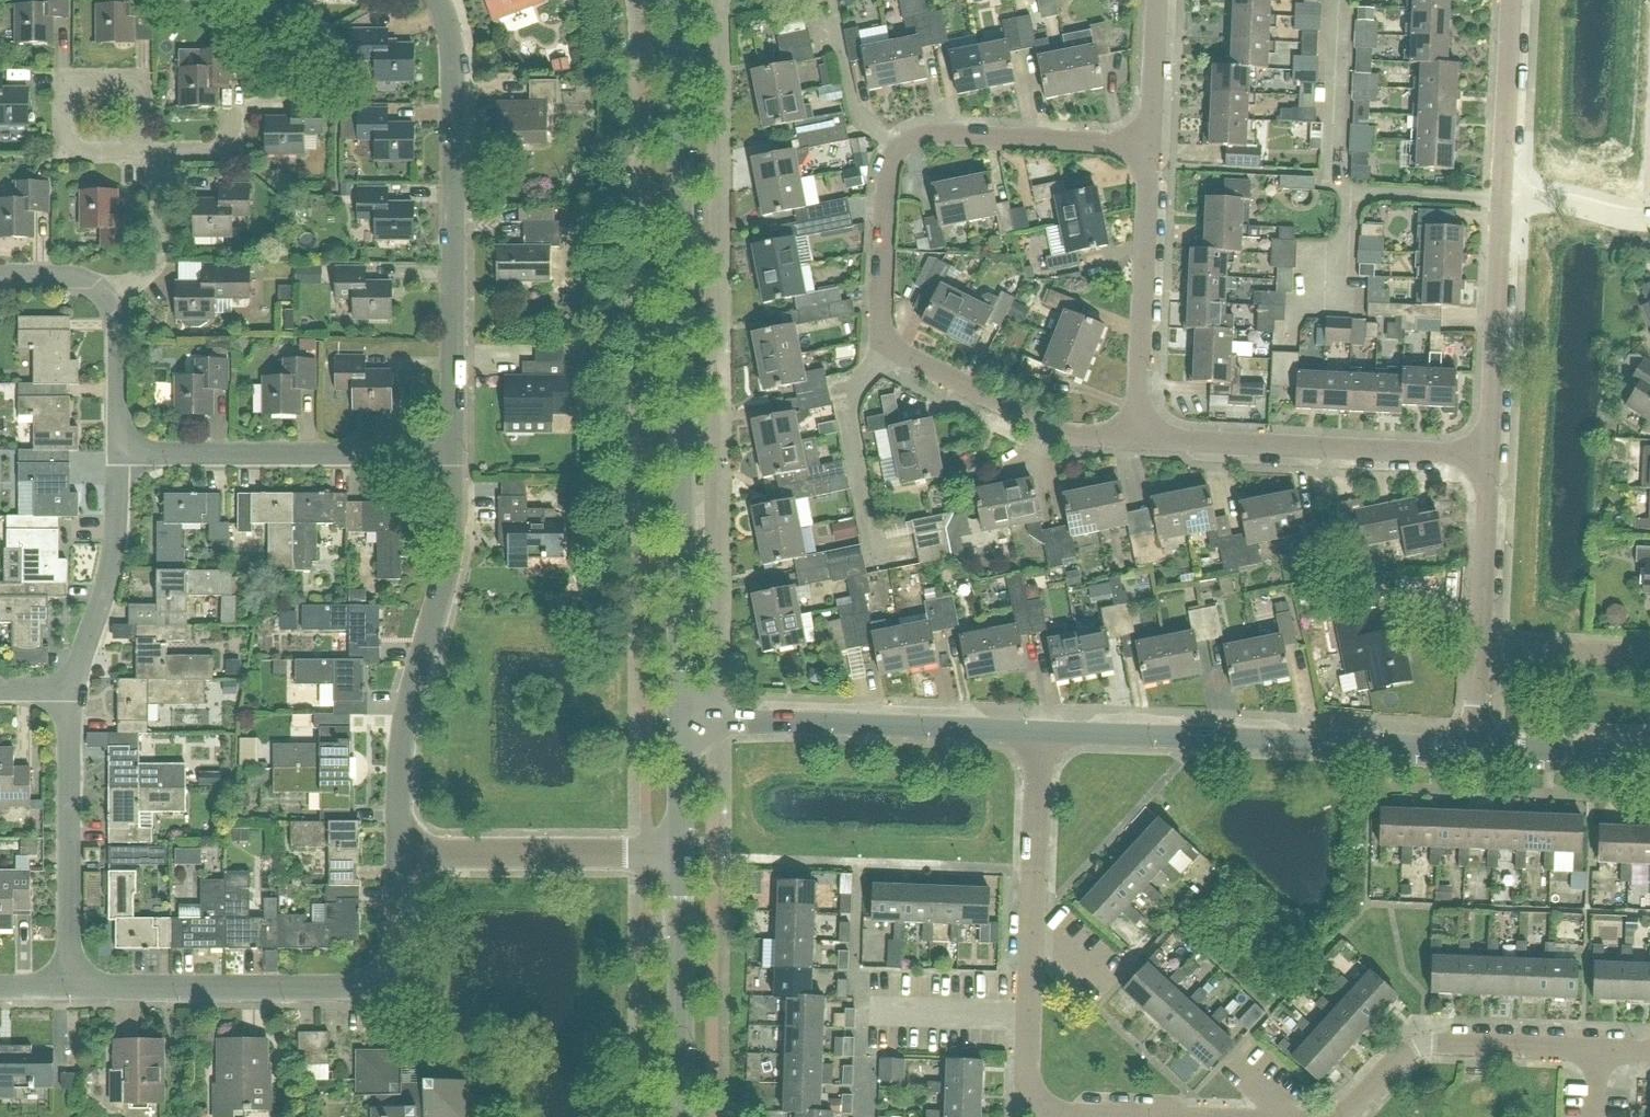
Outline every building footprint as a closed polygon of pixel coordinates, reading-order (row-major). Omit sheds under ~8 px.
[(11,44),(54,44),(54,18),(69,18),(69,0),(38,0),(38,5),(17,5),(17,42),(11,42),(11,44)] [(92,44),(135,45),(135,18),(149,18),(150,0),(119,0),(119,6),(98,6),(98,42),(92,42),(92,44)] [(495,21),(545,2),(545,0),(486,0),(498,32),(499,32),(495,21)] [(891,44),(899,85),(927,80),(921,49),(935,47),(929,15),(928,15),(925,0),(899,0),(903,20),(915,18),(919,39),(891,44)] [(1233,15),(1230,14),(1230,10),(1228,10),(1228,15),(1270,17),(1270,16),(1271,2),(1277,3),(1277,0),(1234,0),(1233,15)] [(1413,11),(1455,13),(1455,12),(1450,12),(1450,0),(1407,0),(1406,11),(1413,11)] [(1358,8),(1358,22),(1373,23),(1374,9),(1358,8)] [(1455,18),(1455,13),(1413,11),(1412,25),(1405,25),(1405,37),(1411,37),(1454,39),(1454,38),(1449,38),(1450,13),(1453,13),(1453,18),(1455,18)] [(943,12),(929,15),(935,47),(948,44),(949,49),(950,49),(943,12)] [(1277,17),(1270,16),(1270,17),(1228,15),(1228,16),(1233,16),(1232,41),(1229,41),(1229,36),(1227,36),(1227,41),(1269,43),(1269,29),(1276,29),(1277,17)] [(1046,99),(1075,94),(1067,53),(1051,56),(1048,40),(1036,42),(1031,16),(1017,19),(1023,51),(1036,48),(1038,58),(1046,99)] [(1006,42),(979,48),(987,89),(1015,84),(1009,53),(1023,51),(1017,19),(1002,22),(1006,42)] [(1064,37),(1067,53),(1075,94),(1104,88),(1098,58),(1111,55),(1105,24),(1091,27),(1092,31),(1064,37)] [(871,91),(899,85),(891,44),(863,49),(859,29),(844,32),(850,63),(865,61),(871,91)] [(413,82),(413,87),(414,87),(414,45),(388,45),(388,30),(358,30),(359,66),(360,66),(360,61),(376,61),(376,82),(413,82)] [(1301,44),(1317,45),(1318,32),(1302,31),(1301,44)] [(758,101),(800,93),(794,65),(815,61),(809,32),(778,38),(783,66),(753,72),(758,101)] [(1454,44),(1454,39),(1411,37),(1411,51),(1404,51),(1404,64),(1420,65),(1420,64),(1447,65),(1447,64),(1449,40),(1452,40),(1452,44),(1454,44)] [(1275,43),(1269,43),(1227,41),(1227,42),(1232,43),(1231,67),(1231,68),(1257,69),(1257,70),(1267,70),(1268,55),(1275,55),(1275,43)] [(1317,58),(1317,45),(1301,44),(1301,57),(1317,58)] [(959,95),(987,89),(979,48),(950,54),(959,95)] [(1357,49),(1356,62),(1372,62),(1372,50),(1357,49)] [(175,107),(218,107),(218,81),(233,81),(233,51),(196,51),(196,52),(202,52),(202,69),(182,69),(182,105),(175,105),(175,107)] [(1207,87),(1207,93),(1249,95),(1249,81),(1256,81),(1257,70),(1257,69),(1231,68),(1231,67),(1227,67),(1228,61),(1226,61),(1226,67),(1213,66),(1212,92),(1208,92),(1209,87),(1207,87)] [(1371,75),(1372,62),(1356,62),(1355,74),(1371,75)] [(1413,91),(1419,91),(1419,90),(1462,92),(1462,91),(1457,91),(1458,66),(1462,66),(1462,71),(1463,71),(1464,65),(1447,64),(1447,65),(1420,64),(1420,65),(1420,79),(1414,78),(1413,91)] [(27,132),(29,132),(29,90),(4,90),(4,74),(0,74),(0,126),(27,126),(27,132)] [(498,159),(498,144),(548,144),(548,105),(558,105),(558,82),(530,82),(530,104),(497,104),(497,159),(498,159)] [(1299,97),(1315,98),(1315,85),(1299,84),(1299,97)] [(1462,97),(1462,92),(1419,90),(1419,91),(1419,105),(1412,104),(1412,117),(1418,117),(1418,116),(1461,118),(1461,117),(1456,117),(1457,92),(1461,93),(1461,97),(1462,97)] [(800,93),(758,101),(764,130),(794,124),(797,137),(845,128),(842,113),(814,119),(811,106),(803,108),(800,93)] [(814,97),(817,111),(839,107),(837,93),(814,97)] [(1255,95),(1249,95),(1207,93),(1207,94),(1212,94),(1211,119),(1207,119),(1207,114),(1205,114),(1205,119),(1247,122),(1247,121),(1248,107),(1254,107),(1255,95)] [(1314,111),(1315,98),(1299,97),(1298,110),(1314,111)] [(1370,102),(1354,101),(1353,114),(1369,115),(1370,102)] [(321,135),(321,141),(322,141),(323,104),(293,103),(292,119),(266,119),(266,161),(268,161),(268,155),(305,156),(305,134),(321,135)] [(413,161),(413,167),(414,167),(415,124),(389,124),(389,109),(359,109),(358,146),(360,146),(360,140),(376,140),(376,161),(413,161)] [(1281,111),(1281,122),(1316,124),(1316,111),(1314,111),(1298,110),(1292,110),(1292,112),(1281,111)] [(1369,127),(1369,115),(1353,114),(1353,127),(1369,127)] [(1460,123),(1461,118),(1418,116),(1418,117),(1417,131),(1411,131),(1410,143),(1417,143),(1460,145),(1460,144),(1454,144),(1456,119),(1459,119),(1459,123),(1460,123)] [(1254,121),(1247,121),(1247,122),(1205,119),(1205,120),(1210,121),(1210,136),(1203,135),(1202,146),(1226,147),(1225,167),(1261,169),(1262,148),(1246,147),(1247,133),(1253,133),(1254,121)] [(800,151),(807,150),(848,142),(845,128),(797,137),(800,150),(800,151)] [(1460,150),(1460,145),(1417,143),(1416,157),(1410,157),(1409,169),(1453,171),(1454,146),(1458,146),(1458,150),(1460,150)] [(800,151),(800,150),(753,159),(758,188),(800,180),(798,169),(802,169),(809,158),(807,150),(800,151)] [(1351,154),(1351,167),(1367,167),(1367,154),(1351,154)] [(990,175),(961,181),(969,223),(997,217),(1001,238),(1016,235),(1009,203),(996,205),(990,175)] [(1280,176),(1280,177),(1279,190),(1315,192),(1316,179),(1280,176)] [(800,180),(758,188),(764,217),(795,211),(797,224),(851,214),(848,199),(806,207),(800,180)] [(941,228),(969,223),(961,181),(932,186),(938,217),(924,220),(931,252),(946,249),(941,228)] [(1200,219),(1200,225),(1242,227),(1242,226),(1243,212),(1250,212),(1250,200),(1251,183),(1225,181),(1224,199),(1207,198),(1205,224),(1202,224),(1202,219),(1200,219)] [(1056,199),(1061,226),(1102,218),(1097,190),(1067,196),(1064,182),(1032,188),(1035,203),(1056,199)] [(34,239),(35,213),(49,213),(49,183),(12,183),(12,184),(19,184),(18,199),(0,199),(0,239),(34,239)] [(249,217),(249,223),(250,223),(250,185),(220,185),(220,201),(194,201),(194,243),(196,243),(196,237),(233,237),(233,217),(249,217)] [(413,240),(413,246),(415,245),(415,203),(388,203),(388,188),(358,188),(358,225),(360,225),(360,219),(376,219),(376,240),(413,240)] [(96,245),(96,247),(133,247),(133,217),(118,217),(118,191),(75,191),(75,194),(81,194),(82,230),(102,230),(103,245),(96,245)] [(854,228),(851,214),(797,224),(777,228),(780,242),(795,239),(795,240),(854,228)] [(1102,218),(1061,226),(1067,254),(1046,258),(1049,274),(1081,267),(1078,253),(1108,247),(1102,218)] [(1425,254),(1468,256),(1468,255),(1462,255),(1463,230),(1468,230),(1468,234),(1469,234),(1469,229),(1450,228),(1450,220),(1418,219),(1416,251),(1419,252),(1418,254),(1425,255),(1425,254)] [(497,247),(497,285),(497,295),(499,295),(499,283),(551,283),(551,248),(561,248),(561,222),(512,222),(512,224),(524,224),(524,239),(527,239),(527,247),(497,247)] [(1377,225),(1361,224),(1361,238),(1382,239),(1383,226),(1377,225)] [(1249,227),(1242,226),(1242,227),(1200,225),(1205,226),(1204,250),(1204,252),(1234,253),(1234,254),(1241,254),(1242,239),(1260,240),(1261,227),(1249,227)] [(1272,240),(1271,254),(1297,256),(1297,242),(1297,241),(1295,241),(1295,229),(1280,228),(1279,241),(1272,240)] [(759,276),(801,267),(795,240),(795,239),(753,247),(759,276)] [(1185,272),(1185,277),(1227,279),(1227,278),(1228,264),(1234,264),(1234,254),(1234,253),(1204,252),(1204,250),(1200,250),(1200,244),(1199,244),(1198,250),(1191,250),(1190,277),(1186,276),(1186,272),(1185,272)] [(1296,270),(1297,256),(1271,254),(1271,268),(1278,269),(1277,281),(1293,282),(1293,269),(1296,270)] [(1467,282),(1461,281),(1462,256),(1467,257),(1467,262),(1468,262),(1468,256),(1425,254),(1425,255),(1418,254),(1418,256),(1417,256),(1416,273),(1418,273),(1417,280),(1424,281),(1424,280),(1467,282)] [(948,336),(967,298),(942,286),(951,267),(937,260),(923,289),(936,296),(922,324),(948,336)] [(178,319),(182,319),(184,323),(192,328),(200,328),(208,323),(210,319),(215,319),(215,299),(231,299),(231,308),(233,308),(233,299),(250,299),(250,267),(233,267),(233,264),(232,264),(232,267),(203,267),(203,282),(177,282),(177,326),(178,326),(178,319)] [(1375,266),(1359,265),(1359,278),(1369,278),(1375,278),(1375,266)] [(801,267),(759,276),(760,285),(764,304),(794,298),(797,312),(829,305),(842,303),(841,301),(839,289),(806,295),(804,285),(801,267)] [(337,268),(337,285),(337,305),(338,305),(338,299),(355,299),(355,320),(392,319),(392,325),(393,325),(392,283),(367,283),(367,268),(337,268)] [(1233,278),(1227,278),(1227,279),(1185,277),(1185,278),(1190,278),(1188,303),(1184,303),(1184,298),(1183,298),(1183,303),(1225,306),(1225,305),(1225,291),(1233,291),(1233,278)] [(1369,278),(1368,290),(1384,291),(1385,278),(1375,278),(1369,278)] [(1424,280),(1424,281),(1423,295),(1416,294),(1416,307),(1441,308),(1459,309),(1461,282),(1466,282),(1466,288),(1467,288),(1467,282),(1424,280)] [(1292,295),(1293,282),(1277,281),(1277,285),(1276,293),(1259,292),(1258,306),(1284,307),(1285,294),(1292,295)] [(1642,287),(1649,305),(1642,308),(1649,325),(1649,283),(1642,287)] [(1065,313),(1054,339),(1094,355),(1104,329),(1075,317),(1081,303),(1050,291),(1045,305),(1065,313)] [(978,304),(967,298),(948,336),(974,350),(988,322),(1000,328),(1015,299),(1001,292),(998,299),(989,295),(982,297),(978,304)] [(1231,305),(1225,305),(1225,306),(1183,303),(1183,304),(1188,304),(1187,329),(1183,329),(1183,325),(1182,325),(1181,330),(1195,331),(1195,330),(1224,331),(1224,317),(1231,318),(1231,305)] [(1406,320),(1407,306),(1368,304),(1367,318),(1395,319),(1401,320),(1406,320)] [(777,315),(780,329),(794,326),(795,327),(832,320),(829,305),(797,312),(777,315)] [(1257,333),(1273,334),(1274,321),(1284,321),(1284,307),(1258,306),(1257,333)] [(1441,308),(1416,307),(1407,306),(1406,320),(1416,320),(1441,321),(1441,308)] [(261,307),(255,323),(268,328),(274,312),(261,307)] [(48,385),(48,386),(79,386),(79,362),(66,362),(66,353),(71,353),(71,332),(65,332),(65,320),(72,320),(72,318),(19,318),(19,351),(35,351),(35,385),(48,385)] [(1352,321),(1339,320),(1326,320),(1325,342),(1350,344),(1352,321)] [(1416,320),(1406,320),(1401,320),(1400,332),(1404,333),(1415,333),(1416,320)] [(1440,334),(1441,321),(1416,320),(1415,333),(1440,334)] [(1365,324),(1365,340),(1378,341),(1379,325),(1365,324)] [(753,334),(758,363),(800,355),(795,327),(794,326),(780,329),(753,334)] [(1189,351),(1189,356),(1231,358),(1232,344),(1238,344),(1239,332),(1224,331),(1195,330),(1195,331),(1194,356),(1191,356),(1191,351),(1189,351)] [(1094,355),(1054,339),(1044,366),(1024,358),(1018,372),(1049,384),(1050,384),(1049,383),(1054,371),(1083,382),(1094,355)] [(1283,389),(1285,353),(1272,353),(1270,388),(1283,389)] [(1299,366),(1299,354),(1285,353),(1283,389),(1296,389),(1295,410),(1321,412),(1320,416),(1316,416),(1316,417),(1321,417),(1323,374),(1309,373),(1309,367),(1299,366)] [(391,409),(391,416),(393,416),(393,373),(365,373),(365,358),(338,358),(338,354),(337,354),(337,398),(338,398),(338,389),(355,389),(355,409),(391,409)] [(806,383),(800,355),(758,363),(764,392),(795,386),(797,399),(829,393),(826,379),(806,383)] [(1429,364),(1428,371),(1429,371),(1427,414),(1428,414),(1428,408),(1444,408),(1443,415),(1454,415),(1456,369),(1454,366),(1441,366),(1441,356),(1429,355),(1429,364)] [(1237,358),(1231,358),(1189,356),(1189,357),(1194,357),(1193,382),(1189,382),(1189,377),(1188,377),(1188,383),(1210,384),(1209,398),(1228,398),(1228,407),(1255,408),(1255,400),(1264,400),(1265,386),(1239,385),(1240,369),(1236,369),(1237,358)] [(170,415),(170,417),(213,416),(213,390),(228,390),(228,360),(192,361),(192,362),(197,362),(197,378),(176,378),(177,415),(170,415)] [(258,416),(301,416),(301,390),(315,390),(315,360),(279,360),(279,362),(285,362),(285,378),(265,378),(265,414),(258,414),(258,416)] [(1625,407),(1649,423),(1649,363),(1644,360),(1629,385),(1636,390),(1625,407)] [(1402,369),(1401,378),(1402,378),(1401,406),(1402,406),(1426,407),(1426,412),(1422,411),(1422,413),(1427,414),(1429,371),(1428,371),(1414,371),(1415,364),(1402,363),(1402,369)] [(552,423),(552,414),(570,414),(569,364),(534,364),(534,365),(535,365),(535,379),(505,379),(505,438),(507,438),(507,423),(552,423)] [(1342,418),(1348,418),(1350,376),(1349,376),(1335,375),(1335,368),(1323,368),(1323,374),(1321,417),(1323,417),(1323,412),(1347,413),(1347,417),(1342,417),(1342,418)] [(1376,371),(1375,377),(1376,377),(1374,420),(1375,420),(1375,414),(1400,415),(1400,419),(1395,419),(1395,420),(1401,421),(1402,406),(1401,406),(1402,378),(1401,378),(1402,369),(1388,368),(1387,371),(1376,371)] [(1349,369),(1349,376),(1350,376),(1348,418),(1349,413),(1374,414),(1373,418),(1368,418),(1368,419),(1374,420),(1376,377),(1375,377),(1361,376),(1361,369),(1349,369)] [(35,385),(19,385),(19,417),(35,417),(35,450),(35,451),(68,451),(68,453),(79,452),(79,428),(66,428),(65,419),(71,419),(71,398),(48,398),(48,386),(48,385),(35,385)] [(832,407),(829,393),(797,399),(800,413),(798,413),(798,414),(832,407)] [(819,431),(834,427),(829,410),(814,414),(819,431)] [(890,430),(896,458),(937,449),(931,421),(901,427),(898,413),(866,420),(869,434),(890,430)] [(759,450),(800,442),(794,415),(795,414),(753,422),(759,450)] [(803,459),(800,442),(759,450),(764,479),(795,473),(797,486),(829,479),(846,476),(843,462),(814,468),(812,457),(803,459)] [(1649,490),(1649,447),(1631,446),(1630,457),(1644,458),(1643,488),(1629,487),(1628,489),(1649,490)] [(943,477),(937,449),(896,458),(902,486),(943,477)] [(35,451),(35,450),(19,450),(19,483),(35,483),(35,517),(35,518),(56,518),(56,519),(79,519),(79,495),(65,495),(65,486),(71,486),(71,464),(68,464),(68,453),(68,451),(35,451)] [(795,501),(832,494),(829,479),(797,486),(778,490),(781,503),(795,501)] [(1042,532),(1041,526),(1032,481),(1004,486),(1012,527),(1027,524),(1029,535),(1044,545),(1049,569),(1064,566),(1063,561),(1062,561),(1056,529),(1042,532)] [(1091,490),(1099,531),(1128,526),(1128,527),(1129,527),(1120,484),(1091,490)] [(983,533),(1012,527),(1004,486),(975,492),(983,533)] [(1224,572),(1238,569),(1232,537),(1218,540),(1216,531),(1217,531),(1208,489),(1180,494),(1188,536),(1208,532),(1212,549),(1219,547),(1224,572)] [(1099,531),(1091,490),(1063,496),(1069,526),(1056,529),(1062,561),(1063,561),(1077,558),(1072,537),(1099,531)] [(1268,498),(1276,541),(1304,535),(1308,555),(1322,552),(1316,521),(1303,524),(1297,494),(1297,493),(1268,498)] [(1188,536),(1180,494),(1151,500),(1157,530),(1144,533),(1150,565),(1165,562),(1160,541),(1188,536)] [(158,523),(158,573),(186,573),(186,572),(186,550),(183,550),(183,526),(211,526),(211,541),(220,541),(220,550),(229,550),(229,523),(221,523),(221,495),(165,495),(165,523),(158,523)] [(293,564),(293,495),(239,495),(238,534),(253,534),(253,525),(269,525),(269,572),(294,572),(294,564),(293,564)] [(293,564),(294,564),(318,564),(318,525),(334,525),(334,530),(347,530),(348,530),(348,504),(349,504),(349,495),(293,495),(293,564)] [(1257,544),(1276,541),(1268,498),(1239,504),(1245,535),(1232,537),(1238,569),(1261,564),(1257,544)] [(1414,499),(1354,511),(1361,548),(1402,540),(1406,558),(1424,555),(1425,559),(1445,555),(1437,513),(1418,517),(1414,499)] [(758,537),(800,529),(795,502),(795,501),(781,503),(753,509),(758,537)] [(348,530),(347,530),(347,534),(378,534),(378,581),(402,581),(402,558),(410,558),(410,526),(402,526),(402,504),(349,504),(348,504),(348,530)] [(527,567),(527,559),(563,559),(562,521),(545,521),(545,510),(498,510),(498,547),(500,547),(500,543),(508,543),(508,569),(528,569),(528,567),(527,567)] [(1649,520),(1636,519),(1635,530),(1649,531),(1649,515),(1649,520)] [(23,583),(26,585),(68,585),(67,561),(54,561),(54,552),(60,552),(60,531),(56,531),(56,519),(56,518),(35,518),(35,517),(7,517),(8,550),(23,550),(23,583)] [(838,529),(841,545),(862,542),(859,525),(838,529)] [(800,529),(758,537),(764,566),(795,560),(797,574),(829,567),(863,560),(860,546),(806,557),(800,529)] [(914,536),(914,537),(917,550),(948,544),(945,530),(914,536)] [(1150,565),(1144,533),(1131,536),(1130,530),(1128,531),(1136,567),(1135,568),(1150,565)] [(951,558),(948,544),(917,550),(919,564),(951,558)] [(1649,593),(1649,547),(1636,547),(1636,563),(1646,564),(1644,593),(1649,593)] [(829,567),(797,574),(800,587),(797,587),(798,588),(832,581),(829,567)] [(233,572),(186,572),(186,573),(158,573),(158,626),(158,627),(168,627),(168,628),(188,628),(188,597),(233,597),(233,572)] [(989,632),(997,674),(1025,668),(1019,638),(1033,635),(1027,603),(1022,575),(1006,578),(1016,627),(989,632)] [(908,597),(922,592),(917,576),(903,581),(908,597)] [(1115,607),(1114,607),(1121,638),(1134,636),(1135,640),(1136,640),(1127,591),(1123,592),(1120,580),(1110,582),(1115,607)] [(23,583),(0,583),(0,616),(12,616),(12,651),(44,651),(44,618),(49,618),(49,597),(26,597),(26,585),(23,583)] [(1322,584),(1296,589),(1300,607),(1326,601),(1322,584)] [(753,596),(759,625),(800,617),(799,615),(794,589),(795,589),(795,588),(753,596)] [(939,600),(945,631),(958,629),(959,634),(960,633),(953,597),(939,600)] [(838,609),(853,606),(852,605),(852,603),(851,598),(836,601),(838,609)] [(881,676),(909,670),(901,629),(888,631),(886,621),(871,624),(866,600),(852,603),(852,605),(853,606),(861,648),(874,645),(881,676)] [(931,634),(945,631),(939,600),(924,603),(928,623),(901,629),(909,670),(937,664),(931,634)] [(1027,603),(1033,635),(1047,632),(1047,637),(1049,637),(1041,600),(1027,603)] [(1275,606),(1277,615),(1289,612),(1287,603),(1275,606)] [(350,631),(350,660),(350,661),(364,661),(364,662),(380,662),(380,606),(303,607),(303,631),(350,631)] [(861,648),(853,606),(838,609),(840,619),(826,622),(830,642),(836,640),(838,651),(846,649),(846,651),(861,648)] [(1107,641),(1121,638),(1114,607),(1100,610),(1104,630),(1076,636),(1085,677),(1113,671),(1107,641)] [(1217,607),(1202,610),(1209,642),(1222,639),(1223,644),(1225,644),(1217,607)] [(1366,688),(1366,690),(1411,681),(1401,630),(1368,636),(1363,611),(1376,608),(1376,607),(1335,615),(1347,673),(1369,669),(1373,687),(1366,688)] [(1195,644),(1209,642),(1202,610),(1188,613),(1192,633),(1164,638),(1173,681),(1201,675),(1195,644)] [(806,645),(805,643),(814,641),(814,629),(810,613),(799,615),(800,617),(759,625),(765,654),(806,645)] [(1280,636),(1252,642),(1261,684),(1289,678),(1283,648),(1297,645),(1291,613),(1276,616),(1280,636)] [(158,627),(158,626),(137,626),(137,680),(137,681),(206,681),(206,682),(214,682),(214,657),(168,657),(168,640),(188,640),(188,628),(168,628),(168,627),(158,627)] [(997,674),(989,632),(961,638),(961,637),(960,637),(969,679),(997,674)] [(1085,677),(1076,636),(1049,641),(1049,640),(1048,640),(1056,683),(1085,677)] [(1173,681),(1164,638),(1137,644),(1137,643),(1136,643),(1145,686),(1173,681)] [(1261,684),(1252,642),(1225,647),(1225,646),(1224,646),(1232,689),(1261,684)] [(364,716),(364,662),(364,661),(350,661),(350,660),(296,661),(296,685),(335,685),(335,714),(335,715),(351,715),(351,716),(364,716)] [(206,705),(206,682),(206,681),(137,681),(137,680),(118,680),(118,735),(140,735),(140,736),(149,736),(149,705),(206,705)] [(351,769),(351,716),(351,715),(335,715),(335,714),(315,714),(315,729),(320,729),(320,745),(274,745),(274,769),(351,769)] [(313,716),(297,717),(298,737),(314,736),(313,716)] [(140,764),(140,736),(140,735),(118,735),(110,735),(110,789),(187,789),(187,764),(140,764)] [(31,807),(31,768),(30,768),(30,776),(14,776),(14,750),(0,749),(0,807),(31,807)] [(351,824),(351,823),(351,769),(274,769),(274,794),(320,794),(320,823),(320,824),(351,824)] [(187,813),(187,789),(110,789),(110,844),(152,844),(152,828),(140,828),(140,813),(187,813)] [(1409,847),(1410,811),(1382,810),(1380,847),(1402,848),(1402,866),(1413,866),(1413,847),(1409,847)] [(1438,849),(1439,812),(1410,811),(1409,847),(1413,847),(1431,848),(1430,867),(1441,867),(1442,849),(1438,849)] [(1466,850),(1468,813),(1439,812),(1438,849),(1442,849),(1459,849),(1459,868),(1469,868),(1470,850),(1466,850)] [(1497,869),(1498,851),(1494,850),(1496,814),(1468,813),(1466,850),(1470,850),(1488,850),(1487,869),(1497,869)] [(1523,852),(1524,816),(1496,814),(1494,850),(1498,851),(1516,851),(1515,870),(1526,870),(1526,852),(1523,852)] [(1551,853),(1553,817),(1524,816),(1523,852),(1526,852),(1545,853),(1544,871),(1554,871),(1555,853),(1551,853)] [(1551,853),(1555,853),(1573,853),(1572,872),(1583,872),(1584,853),(1581,853),(1583,818),(1553,817),(1551,853)] [(1193,862),(1200,855),(1186,842),(1185,843),(1159,819),(1139,841),(1166,866),(1168,863),(1180,850),(1193,862)] [(360,823),(351,823),(351,824),(320,824),(320,823),(291,823),(291,848),(330,848),(330,886),(360,886),(360,881),(358,881),(358,865),(360,865),(360,823)] [(1631,883),(1631,865),(1628,865),(1629,828),(1600,827),(1598,864),(1621,864),(1621,883),(1631,883)] [(1629,828),(1628,865),(1631,865),(1649,866),(1649,884),(1649,829),(1629,828)] [(1182,876),(1168,863),(1166,866),(1139,841),(1119,862),(1146,887),(1149,884),(1161,871),(1175,883),(1182,876)] [(141,848),(109,848),(110,864),(141,864),(141,848)] [(1162,897),(1149,884),(1146,887),(1119,862),(1100,883),(1127,908),(1130,905),(1142,892),(1155,904),(1162,897)] [(15,930),(15,904),(29,904),(29,911),(31,911),(31,872),(0,872),(0,930),(15,930)] [(172,950),(172,919),(134,919),(134,895),(137,895),(137,872),(109,872),(109,922),(116,922),(116,950),(172,950)] [(225,873),(225,881),(226,881),(226,950),(280,950),(280,919),(279,919),(250,920),(250,873),(225,873)] [(1585,900),(1585,873),(1565,873),(1565,899),(1585,900)] [(1421,896),(1422,879),(1409,879),(1409,896),(1421,896)] [(172,950),(226,950),(226,881),(225,881),(201,881),(201,907),(178,907),(178,919),(172,919),(172,950)] [(779,882),(778,911),(815,913),(816,884),(779,882)] [(1143,918),(1130,905),(1127,908),(1100,883),(1080,905),(1107,930),(1123,913),(1136,926),(1143,918)] [(360,943),(360,886),(330,886),(326,886),(326,924),(305,924),(305,917),(279,917),(279,919),(280,919),(280,950),(332,950),(332,943),(360,943)] [(905,942),(906,923),(902,923),(904,887),(874,886),(873,922),(895,923),(895,941),(905,942)] [(932,888),(904,887),(902,923),(906,923),(924,924),(923,943),(933,943),(934,924),(930,924),(932,888)] [(962,944),(963,925),(959,925),(960,889),(932,888),(930,924),(934,924),(952,925),(952,943),(962,944)] [(980,945),(990,945),(991,925),(989,925),(990,890),(960,889),(959,925),(963,925),(980,926),(980,945)] [(841,914),(851,915),(852,895),(841,895),(841,914)] [(252,912),(279,911),(278,899),(251,900),(252,912)] [(814,941),(815,913),(778,911),(777,939),(814,941)] [(850,942),(851,924),(840,923),(840,942),(850,942)] [(1433,959),(1431,995),(1462,996),(1463,959),(1459,959),(1441,958),(1442,930),(1432,930),(1431,959),(1433,959)] [(1140,959),(1157,941),(1147,932),(1131,950),(1140,959)] [(813,969),(814,941),(777,939),(776,968),(813,969)] [(1491,960),(1488,960),(1470,959),(1471,941),(1460,941),(1459,959),(1463,959),(1462,996),(1490,997),(1491,960)] [(1490,997),(1518,998),(1519,961),(1516,961),(1498,960),(1499,942),(1488,942),(1488,960),(1491,960),(1490,997)] [(1548,962),(1544,962),(1527,961),(1528,943),(1517,943),(1516,961),(1519,961),(1518,998),(1547,999),(1548,962)] [(1548,962),(1547,999),(1576,1000),(1577,963),(1555,963),(1556,944),(1545,944),(1544,962),(1548,962)] [(1594,1001),(1624,1002),(1625,965),(1621,965),(1604,964),(1604,946),(1594,946),(1593,965),(1595,965),(1594,1001)] [(1649,1003),(1649,966),(1632,965),(1633,947),(1622,947),(1621,965),(1625,965),(1624,1002),(1649,1003)] [(1169,984),(1167,982),(1154,970),(1166,956),(1158,949),(1145,964),(1146,965),(1123,991),(1145,1011),(1169,984)] [(838,970),(849,970),(850,952),(839,951),(838,970)] [(1169,984),(1145,1011),(1166,1030),(1190,1003),(1188,1001),(1175,989),(1187,976),(1190,978),(1198,968),(1188,959),(1167,982),(1169,984)] [(812,998),(813,969),(776,968),(775,998),(788,999),(788,998),(812,999),(812,998)] [(1378,1018),(1397,996),(1370,972),(1355,988),(1341,976),(1334,984),(1348,996),(1350,993),(1378,1018)] [(837,999),(848,999),(848,981),(838,980),(837,999)] [(1212,1023),(1209,1021),(1196,1008),(1208,995),(1200,988),(1188,1001),(1190,1003),(1166,1030),(1187,1050),(1212,1023)] [(1350,993),(1348,996),(1336,1009),(1322,997),(1315,1005),(1329,1017),(1331,1014),(1359,1039),(1378,1018),(1350,993)] [(788,998),(788,999),(787,1026),(823,1027),(824,998),(812,998),(812,999),(788,998)] [(1221,1007),(1209,1021),(1212,1023),(1187,1050),(1209,1070),(1234,1043),(1217,1028),(1229,1014),(1221,1007)] [(856,1010),(847,1010),(846,1010),(845,1029),(855,1029),(856,1010)] [(1331,1014),(1329,1017),(1317,1030),(1303,1018),(1296,1026),(1310,1038),(1312,1035),(1340,1060),(1359,1039),(1331,1014)] [(822,1056),(823,1027),(787,1026),(786,1055),(822,1056)] [(299,1032),(299,1065),(291,1065),(291,1079),(307,1079),(307,1065),(329,1066),(329,1032),(299,1032)] [(1312,1035),(1310,1038),(1298,1052),(1284,1039),(1277,1047),(1292,1060),(1293,1059),(1319,1083),(1340,1060),(1312,1035)] [(855,1038),(845,1038),(844,1057),(855,1058),(855,1038)] [(115,1041),(115,1071),(112,1071),(112,1103),(126,1103),(126,1105),(164,1104),(164,1041),(115,1041)] [(219,1087),(214,1087),(214,1116),(249,1116),(249,1110),(271,1110),(271,1085),(268,1085),(268,1041),(218,1041),(219,1087)] [(14,1089),(53,1089),(53,1051),(32,1051),(32,1047),(0,1047),(0,1099),(15,1099),(14,1089)] [(417,1109),(423,1109),(423,1116),(467,1116),(467,1081),(470,1081),(470,1080),(423,1080),(423,1084),(402,1084),(402,1050),(400,1050),(400,1053),(358,1053),(358,1095),(355,1095),(355,1096),(377,1096),(377,1107),(371,1107),(371,1108),(373,1108),(373,1116),(417,1116),(417,1109)] [(821,1084),(822,1056),(786,1055),(785,1083),(821,1084)] [(880,1082),(905,1083),(906,1060),(880,1059),(880,1082)] [(946,1091),(982,1092),(983,1062),(947,1061),(946,1083),(928,1083),(928,1093),(946,1093),(946,1091)] [(844,1085),(853,1085),(854,1067),(844,1067),(844,1085)] [(784,1113),(797,1114),(797,1113),(820,1114),(820,1113),(821,1084),(785,1083),(784,1113)] [(982,1092),(946,1091),(946,1093),(945,1112),(927,1111),(927,1116),(981,1116),(982,1092)] [(853,1114),(853,1096),(843,1096),(842,1114),(853,1114)]
